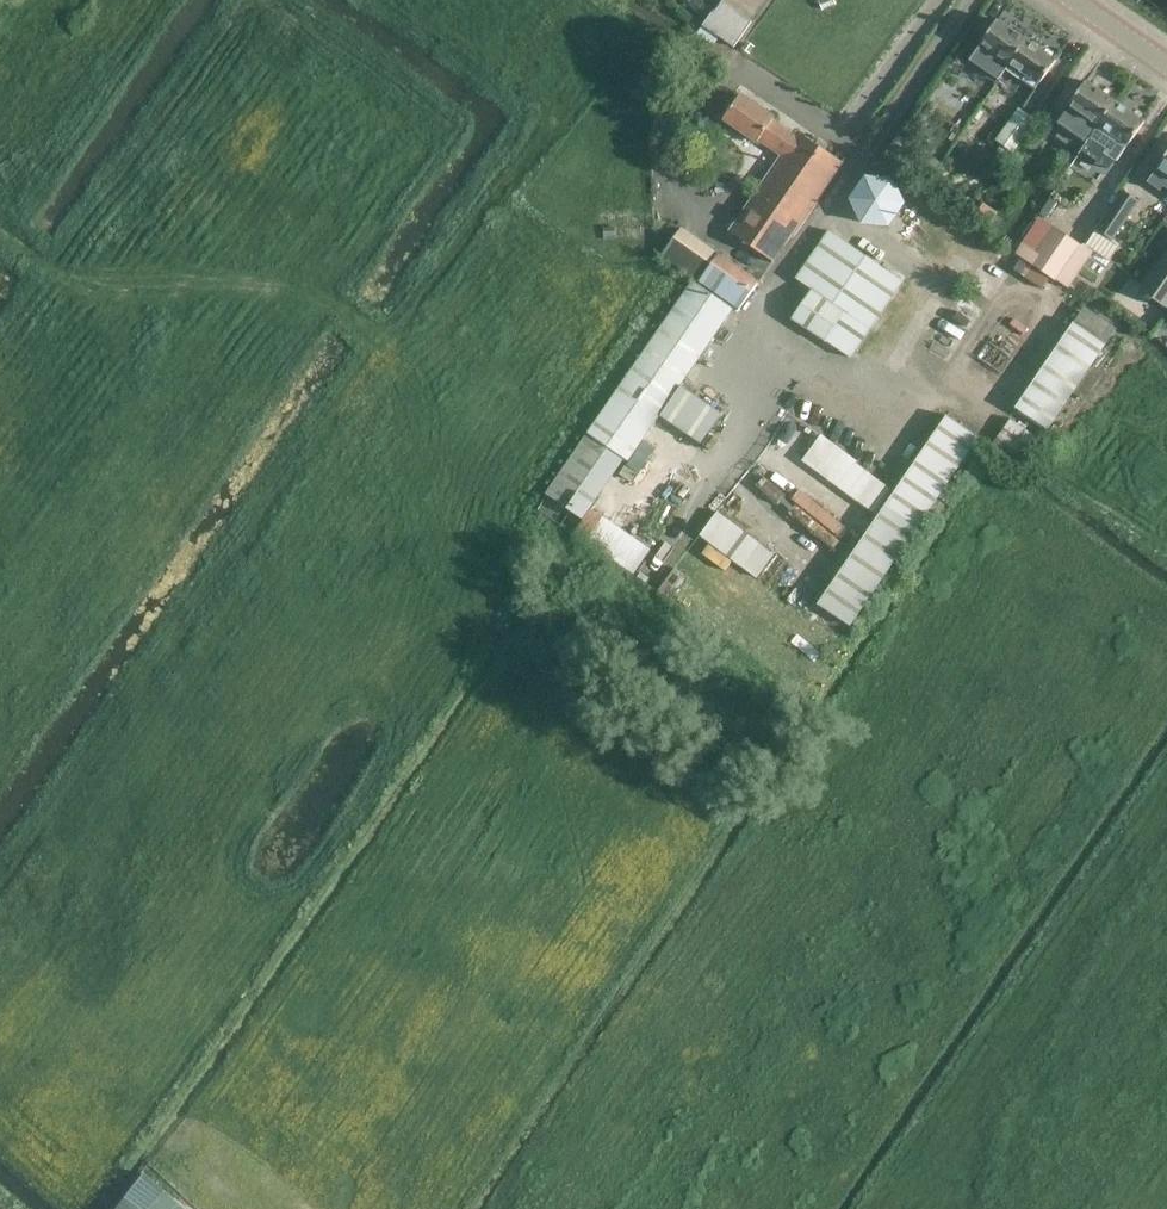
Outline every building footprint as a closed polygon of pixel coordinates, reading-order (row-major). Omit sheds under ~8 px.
[(719,2),(700,29),(731,51),(750,24),(719,2)] [(976,48),(982,52),(973,66),(997,82),(1027,37),(997,16),(976,48)] [(1057,58),(1027,37),(997,82),(998,82),(999,79),(1017,91),(1024,81),(1036,89),(1057,58)] [(1089,79),(1072,103),(1069,108),(1098,129),(1118,100),(1089,79)] [(758,144),(759,142),(779,156),(728,232),(776,264),(844,163),(797,130),(796,133),(775,119),(777,117),(742,93),(723,120),(758,144)] [(1118,100),(1098,129),(1093,135),(1110,146),(1107,150),(1119,159),(1130,144),(1147,121),(1118,100)] [(1013,152),(1035,120),(1019,110),(997,140),(1013,152)] [(1155,172),(1148,182),(1162,191),(1166,195),(1166,155),(1155,172)] [(890,227),(906,204),(894,178),(866,176),(851,199),(862,224),(890,227)] [(1121,244),(1115,240),(1140,202),(1123,190),(1088,242),(1111,258),(1121,244)] [(1005,237),(1017,245),(1027,231),(1016,222),(1005,237)] [(1020,253),(1056,278),(1080,244),(1056,227),(1039,251),(1027,242),(1020,253)] [(761,284),(696,239),(695,240),(681,231),(663,257),(742,312),(761,284)] [(798,279),(812,289),(792,320),(851,359),(903,282),(830,232),(798,279)] [(1141,290),(1166,308),(1166,252),(1141,290)] [(696,282),(548,495),(584,520),(626,461),(629,463),(662,416),(674,424),(683,411),(671,403),(736,310),(696,282)] [(1050,428),(1108,343),(1076,320),(1017,406),(1050,428)] [(981,436),(949,413),(819,602),(851,624),(981,436)] [(877,510),(895,484),(823,432),(805,458),(877,510)] [(702,534),(760,576),(778,550),(720,508),(702,534)] [(144,1173),(116,1208),(184,1208),(144,1173)]
